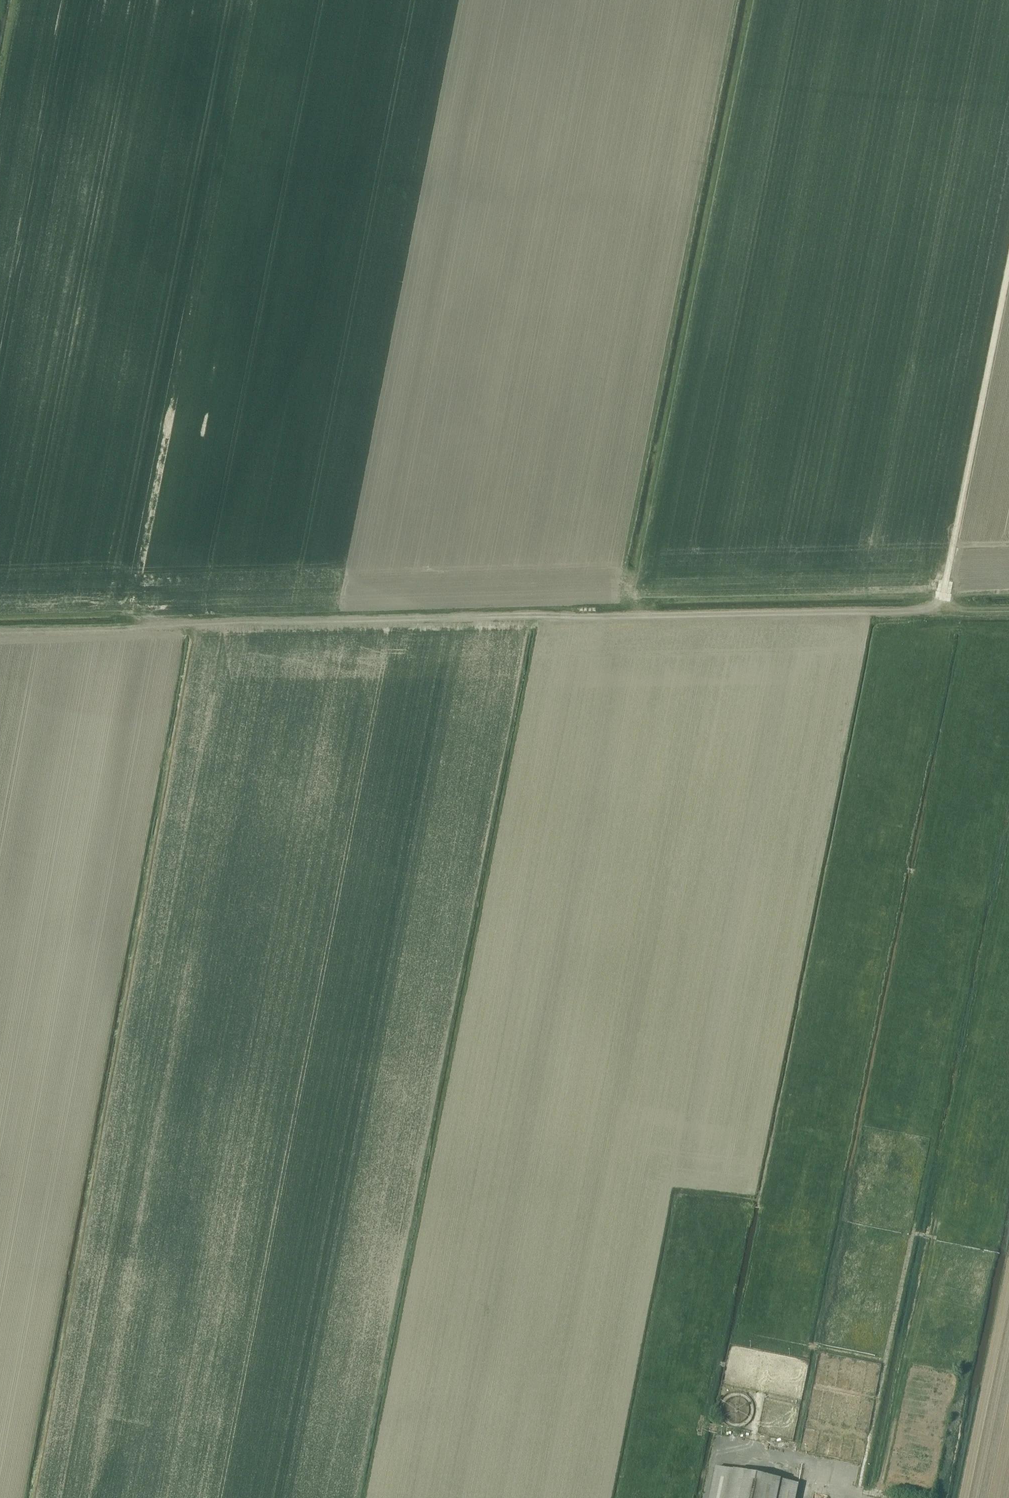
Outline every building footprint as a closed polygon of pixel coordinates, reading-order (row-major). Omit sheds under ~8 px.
[(799,1486),(717,1468),(710,1497),(797,1497),(799,1486)] [(901,1485),(900,1493),(907,1494),(909,1487),(901,1485)]
